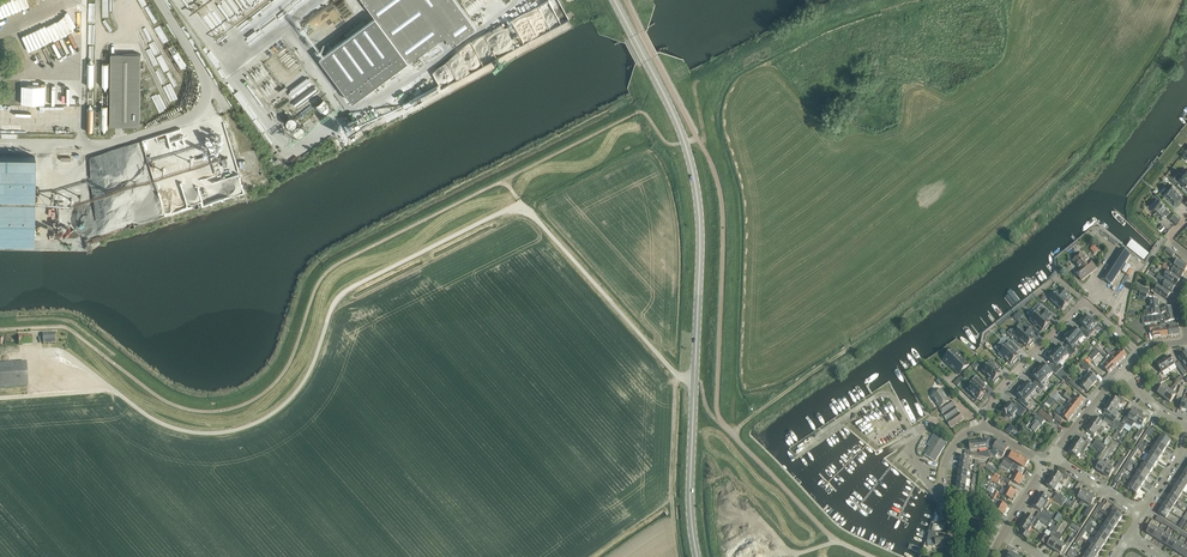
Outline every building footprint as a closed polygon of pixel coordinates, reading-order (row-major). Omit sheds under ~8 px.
[(319,57),(352,102),(408,61),(409,62),(413,59),(414,60),(410,63),(419,74),(443,56),(440,53),(477,28),(475,25),(456,0),(363,0),(375,16),(319,57)] [(110,125),(140,126),(141,54),(111,53),(110,125)] [(32,241),(35,156),(0,156),(0,241),(32,241)] [(1174,176),(1178,180),(1178,179),(1180,181),(1179,182),(1186,189),(1186,178),(1183,174),(1180,171),(1174,176)] [(1164,193),(1174,204),(1183,195),(1172,185),(1164,193)] [(1151,208),(1161,219),(1170,210),(1160,200),(1159,200),(1151,208)] [(1169,217),(1175,224),(1180,219),(1174,212),(1169,217)] [(1168,247),(1165,251),(1173,256),(1175,253),(1168,247)] [(1101,278),(1111,285),(1131,254),(1121,248),(1101,278)] [(1080,268),(1075,272),(1082,280),(1096,269),(1090,260),(1088,261),(1082,253),(1073,260),(1080,268)] [(1171,263),(1185,272),(1186,269),(1186,266),(1175,258),(1171,263)] [(1171,263),(1169,266),(1171,267),(1171,268),(1170,269),(1172,270),(1171,271),(1176,274),(1181,278),(1185,272),(1171,263)] [(1180,279),(1175,276),(1167,271),(1164,276),(1172,281),(1177,285),(1180,279)] [(1158,275),(1157,278),(1165,283),(1167,280),(1158,275)] [(1167,288),(1172,291),(1176,286),(1171,283),(1167,280),(1165,283),(1163,286),(1167,288)] [(1154,287),(1153,289),(1155,290),(1162,296),(1167,299),(1171,293),(1166,290),(1157,284),(1156,286),(1157,286),(1156,288),(1154,287)] [(1052,298),(1051,300),(1062,310),(1069,302),(1066,299),(1069,295),(1062,288),(1059,292),(1058,292),(1057,293),(1056,293),(1051,294),(1052,298)] [(1151,309),(1146,309),(1147,315),(1152,315),(1159,314),(1159,310),(1158,300),(1151,300),(1151,307),(1151,309)] [(1038,311),(1031,319),(1032,320),(1031,320),(1036,326),(1037,325),(1043,330),(1045,328),(1046,329),(1049,325),(1048,325),(1049,324),(1046,321),(1048,320),(1052,316),(1041,306),(1037,310),(1038,311)] [(1164,309),(1159,310),(1159,314),(1159,316),(1173,313),(1171,307),(1167,308),(1167,306),(1163,307),(1164,309)] [(1159,316),(1160,322),(1160,325),(1166,324),(1166,322),(1175,320),(1173,313),(1159,316)] [(1084,316),(1079,322),(1086,328),(1084,331),(1090,336),(1095,331),(1092,327),(1095,324),(1094,323),(1096,322),(1090,316),(1090,317),(1089,319),(1089,318),(1088,319),(1084,316)] [(1144,316),(1143,316),(1144,324),(1145,324),(1148,323),(1160,322),(1159,316),(1152,316),(1144,316)] [(1012,328),(1007,333),(1012,338),(1015,335),(1016,336),(1015,337),(1018,341),(1019,340),(1027,347),(1029,345),(1030,346),(1034,342),(1032,341),(1029,338),(1031,337),(1031,336),(1034,333),(1021,323),(1014,329),(1012,328)] [(1170,336),(1168,324),(1160,325),(1160,327),(1156,327),(1150,328),(1151,332),(1153,331),(1154,338),(1170,336)] [(1172,324),(1168,324),(1170,336),(1180,335),(1179,324),(1172,325),(1172,324)] [(1074,327),(1069,334),(1079,343),(1085,336),(1088,339),(1090,336),(1084,331),(1081,333),(1074,327)] [(1069,334),(1063,340),(1067,343),(1068,344),(1070,346),(1068,349),(1074,354),(1077,351),(1075,350),(1078,348),(1076,346),(1079,343),(1069,334)] [(19,335),(19,344),(32,344),(32,335),(19,335)] [(999,354),(1003,358),(1004,357),(1011,364),(1013,362),(1013,363),(1014,362),(1013,361),(1018,356),(1016,353),(1019,350),(1010,341),(1007,345),(1005,343),(998,351),(1000,353),(999,354)] [(1058,345),(1053,352),(1063,361),(1069,355),(1072,357),(1074,354),(1068,349),(1066,352),(1058,345)] [(1113,358),(1109,361),(1115,367),(1121,361),(1110,350),(1107,348),(1105,350),(1113,358)] [(1112,348),(1110,350),(1121,361),(1127,355),(1121,349),(1116,354),(1114,351),(1114,350),(1112,348)] [(1096,349),(1090,356),(1094,359),(1100,353),(1096,349)] [(960,373),(959,374),(959,375),(969,365),(953,350),(944,360),(949,364),(950,363),(960,373)] [(1053,352),(1047,358),(1051,361),(1052,362),(1054,364),(1052,367),(1058,372),(1061,369),(1063,367),(1060,364),(1063,361),(1053,352)] [(1170,357),(1164,361),(1169,369),(1175,364),(1170,357)] [(989,379),(989,380),(990,378),(995,382),(998,378),(997,377),(1000,375),(1001,374),(1000,373),(998,371),(1002,368),(992,359),(989,362),(991,364),(983,371),(988,376),(989,376),(990,378),(989,379)] [(1115,367),(1109,361),(1108,362),(1106,359),(1104,361),(1107,364),(1103,367),(1109,373),(1115,367)] [(1169,369),(1164,361),(1157,365),(1162,373),(1169,369)] [(28,386),(26,362),(0,363),(0,388),(28,386)] [(1186,374),(1179,362),(1176,364),(1184,376),(1186,374)] [(1043,363),(1037,370),(1047,379),(1053,372),(1056,375),(1058,372),(1052,367),(1050,369),(1043,363)] [(1037,370),(1032,376),(1035,379),(1036,380),(1039,382),(1036,385),(1043,391),(1046,387),(1042,384),(1047,379),(1037,370)] [(1090,371),(1084,378),(1092,386),(1097,380),(1094,377),(1095,376),(1092,373),(1090,371)] [(982,395),(984,393),(981,391),(986,386),(976,376),(973,380),(975,382),(968,390),(978,400),(979,399),(980,400),(983,396),(982,395)] [(1092,386),(1084,378),(1082,377),(1079,379),(1083,382),(1080,385),(1083,388),(1087,391),(1092,386)] [(1027,381),(1021,388),(1031,396),(1036,390),(1040,393),(1043,391),(1036,385),(1034,388),(1032,386),(1032,385),(1031,384),(1031,385),(1027,381)] [(1158,393),(1164,398),(1173,385),(1171,389),(1168,386),(1167,388),(1164,386),(1158,393)] [(1173,385),(1164,398),(1170,402),(1176,395),(1173,392),(1176,388),(1173,385)] [(1021,388),(1016,394),(1020,397),(1019,397),(1021,398),(1023,400),(1021,403),(1027,408),(1030,405),(1026,402),(1031,396),(1021,388)] [(1055,389),(1050,396),(1053,398),(1057,394),(1058,392),(1057,390),(1055,389)] [(940,407),(939,408),(951,427),(963,419),(951,400),(947,402),(946,401),(948,400),(946,396),(941,390),(932,396),(940,407)] [(1071,398),(1069,400),(1079,407),(1084,401),(1078,396),(1074,401),(1071,398)] [(1112,397),(1108,404),(1116,409),(1120,402),(1112,397)] [(1071,405),(1067,409),(1074,414),(1079,407),(1069,400),(1068,403),(1071,405)] [(1006,413),(1005,414),(1007,415),(1007,414),(1010,417),(1011,416),(1012,416),(1015,412),(1021,416),(1026,410),(1018,403),(1014,408),(1008,403),(1002,410),(1006,413)] [(1116,409),(1108,404),(1104,410),(1112,415),(1116,409)] [(1074,414),(1067,409),(1064,407),(1059,414),(1068,421),(1074,414)] [(1040,410),(1037,415),(1044,419),(1047,415),(1040,410)] [(1117,430),(1117,431),(1120,433),(1126,424),(1132,428),(1133,426),(1135,423),(1140,415),(1134,411),(1133,412),(1130,410),(1127,415),(1124,420),(1122,424),(1122,423),(1120,427),(1117,430)] [(1029,422),(1030,423),(1026,428),(1031,432),(1032,431),(1035,433),(1040,426),(1039,425),(1040,423),(1043,425),(1045,421),(1038,416),(1036,418),(1035,417),(1037,415),(1034,414),(1031,418),(1032,419),(1029,422)] [(1047,415),(1044,419),(1050,424),(1053,420),(1047,415)] [(1055,419),(1061,424),(1064,420),(1057,415),(1055,419)] [(1147,419),(1140,415),(1135,423),(1142,427),(1147,419)] [(1095,418),(1091,425),(1103,432),(1108,424),(1117,430),(1120,427),(1113,423),(1106,418),(1102,423),(1099,421),(1100,420),(1099,418),(1097,417),(1096,417),(1095,418)] [(1011,424),(1005,432),(1006,433),(1009,435),(1015,427),(1011,424)] [(1103,432),(1091,425),(1087,431),(1094,436),(1096,432),(1101,435),(1103,432)] [(925,455),(935,461),(948,441),(937,435),(925,455)] [(1162,435),(1158,442),(1167,448),(1171,440),(1162,435)] [(1096,440),(1095,443),(1105,450),(1107,447),(1112,438),(1109,436),(1108,439),(1107,438),(1105,442),(1106,442),(1104,445),(1103,444),(1096,440)] [(1078,439),(1073,445),(1081,450),(1084,446),(1087,448),(1090,443),(1086,442),(1084,440),(1083,442),(1078,439)] [(987,440),(978,442),(979,450),(988,448),(991,447),(990,440),(987,441),(987,440)] [(991,452),(996,456),(999,453),(1004,456),(1006,452),(1009,447),(998,441),(993,450),(991,452)] [(979,450),(978,442),(970,443),(971,451),(979,450)] [(1158,442),(1153,448),(1162,454),(1167,448),(1158,442)] [(1102,454),(1104,450),(1105,450),(1095,443),(1092,446),(1097,449),(1097,450),(1102,454)] [(1081,450),(1073,445),(1069,452),(1077,457),(1079,453),(1084,456),(1085,453),(1081,450)] [(1153,448),(1149,455),(1158,461),(1162,454),(1153,448)] [(1010,458),(1018,463),(1022,457),(1014,452),(1010,458)] [(1149,455),(1145,462),(1154,467),(1158,461),(1149,455)] [(961,456),(960,464),(969,465),(970,458),(961,456)] [(1123,456),(1116,466),(1119,469),(1126,458),(1123,456)] [(995,463),(1000,466),(1004,460),(999,457),(995,463)] [(1002,464),(1010,469),(1014,462),(1006,457),(1002,464)] [(1022,457),(1018,463),(1020,465),(1026,468),(1030,461),(1022,457)] [(1097,469),(1103,474),(1111,461),(1108,459),(1105,464),(1101,462),(1097,469)] [(1111,461),(1103,474),(1109,477),(1115,468),(1112,466),(1114,463),(1111,461)] [(1145,462),(1141,468),(1150,474),(1154,467),(1145,462)] [(960,464),(959,471),(968,472),(969,465),(960,464)] [(1141,468),(1136,475),(1145,481),(1150,474),(1141,468)] [(959,471),(958,478),(967,479),(968,472),(959,471)] [(1011,481),(1019,485),(1023,477),(1015,472),(1011,480),(1006,478),(1005,479),(1001,477),(1000,479),(1010,484),(1011,481)] [(1055,472),(1051,479),(1063,486),(1064,484),(1063,482),(1061,480),(1063,477),(1055,472)] [(1136,475),(1132,482),(1141,487),(1145,481),(1136,475)] [(993,476),(991,480),(998,485),(1001,480),(993,476)] [(958,478),(957,485),(966,486),(967,479),(958,478)] [(1063,486),(1051,479),(1047,485),(1055,490),(1057,491),(1059,487),(1061,489),(1063,486)] [(1141,487),(1132,482),(1129,480),(1128,483),(1130,484),(1128,489),(1137,495),(1141,487)] [(1180,480),(1176,487),(1183,492),(1186,485),(1180,480)] [(1073,493),(1076,495),(1083,484),(1079,482),(1073,493)] [(966,486),(957,485),(957,492),(965,493),(966,486)] [(1003,495),(1011,499),(1016,491),(1010,489),(1007,487),(1003,495)] [(1176,487),(1171,494),(1178,498),(1183,492),(1176,487)] [(1085,502),(1090,494),(1083,490),(1078,498),(1082,500),(1079,503),(1082,505),(1083,504),(1085,502)] [(1041,493),(1037,500),(1049,508),(1052,504),(1048,502),(1050,499),(1047,497),(1041,493)] [(1055,496),(1069,506),(1071,502),(1057,493),(1055,496)] [(1085,502),(1083,504),(1089,507),(1088,508),(1084,515),(1088,517),(1092,511),(1097,504),(1094,502),(1096,498),(1090,494),(1085,502)] [(1171,494),(1167,500),(1174,505),(1178,498),(1171,494)] [(1069,506),(1055,496),(1053,500),(1062,506),(1064,503),(1069,506)] [(1035,502),(1032,505),(1034,506),(1033,506),(1038,510),(1041,511),(1043,508),(1046,510),(1047,510),(1047,511),(1049,508),(1037,500),(1036,503),(1035,502)] [(1167,500),(1163,507),(1170,511),(1174,505),(1167,500)] [(995,510),(1003,514),(1008,506),(999,502),(995,510)] [(1097,507),(1096,509),(1099,510),(1100,512),(1102,509),(1105,505),(1101,502),(1097,507)] [(1106,516),(1109,518),(1118,523),(1122,516),(1120,515),(1122,511),(1114,506),(1112,510),(1114,511),(1111,515),(1108,512),(1106,516)] [(1170,511),(1163,507),(1159,514),(1166,518),(1170,511)] [(1176,515),(1185,521),(1186,518),(1186,513),(1186,512),(1182,519),(1176,515)] [(1028,515),(1024,521),(1032,526),(1034,528),(1039,522),(1036,520),(1033,518),(1028,515)] [(1043,515),(1042,518),(1050,523),(1052,520),(1043,515)] [(1185,521),(1176,515),(1172,522),(1178,526),(1181,528),(1185,521)] [(1050,523),(1042,518),(1040,521),(1049,526),(1050,523)] [(1109,518),(1105,524),(1114,530),(1118,523),(1109,518)] [(1032,526),(1024,521),(1020,528),(1023,530),(1020,534),(1028,539),(1031,534),(1028,532),(1032,526)] [(1105,524),(1101,531),(1109,537),(1114,530),(1105,524)] [(1048,546),(1055,550),(1059,542),(1063,536),(1057,532),(1059,529),(1058,528),(1059,526),(1057,525),(1056,527),(1052,533),(1055,535),(1051,541),(1048,546)] [(1147,533),(1153,537),(1158,530),(1151,525),(1147,533)] [(1153,537),(1160,541),(1165,534),(1158,530),(1153,537)] [(1101,531),(1097,538),(1105,543),(1109,537),(1101,531)] [(932,541),(933,546),(947,544),(946,537),(936,538),(936,532),(929,532),(927,541),(932,541)] [(1039,540),(1045,544),(1049,537),(1043,534),(1039,540)] [(1160,541),(1167,545),(1171,538),(1165,534),(1160,541)] [(1059,542),(1055,550),(1061,554),(1062,552),(1064,554),(1074,538),(1071,536),(1065,546),(1059,542)] [(1097,538),(1092,544),(1101,550),(1105,543),(1097,538)] [(1167,545),(1173,549),(1178,542),(1171,538),(1167,545)] [(1086,549),(1077,544),(1075,542),(1071,549),(1073,550),(1076,547),(1084,552),(1086,549)] [(1173,549),(1180,554),(1184,546),(1178,542),(1173,549)] [(1092,544),(1088,551),(1097,556),(1101,550),(1092,544)]
